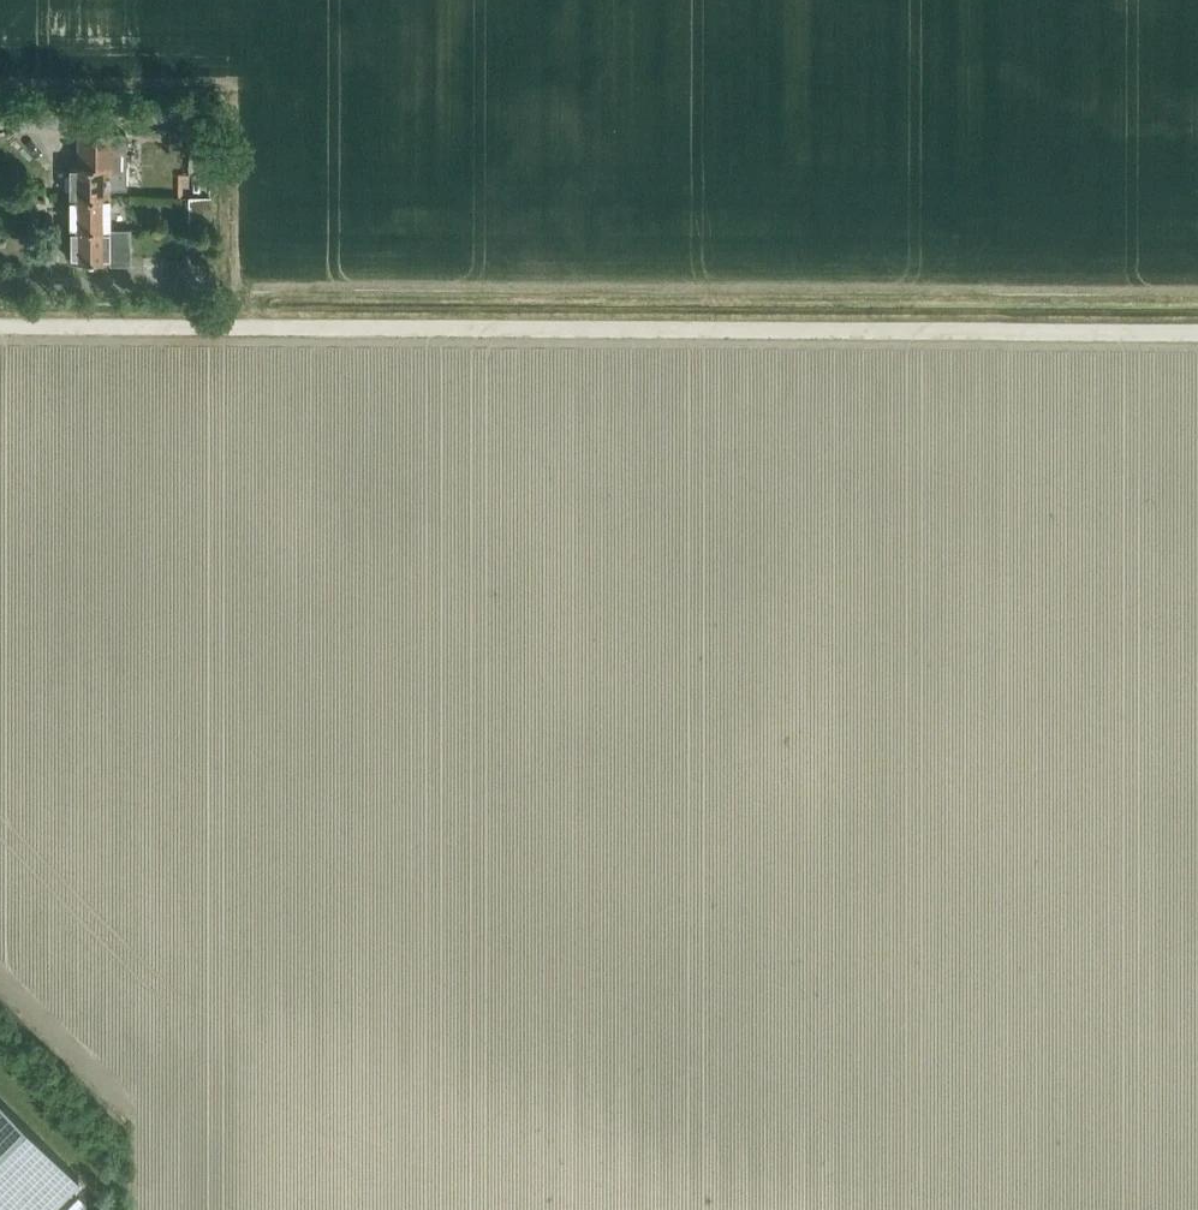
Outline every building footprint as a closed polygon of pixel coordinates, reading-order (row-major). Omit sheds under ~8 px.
[(108,196),(125,196),(125,140),(77,140),(77,172),(69,172),(69,195),(108,196)] [(108,231),(108,196),(69,195),(69,230),(108,231)] [(211,197),(188,197),(188,230),(211,230),(211,197)] [(108,260),(108,231),(69,230),(69,260),(108,260)] [(76,1173),(0,1097),(0,1209),(40,1209),(76,1173)]
